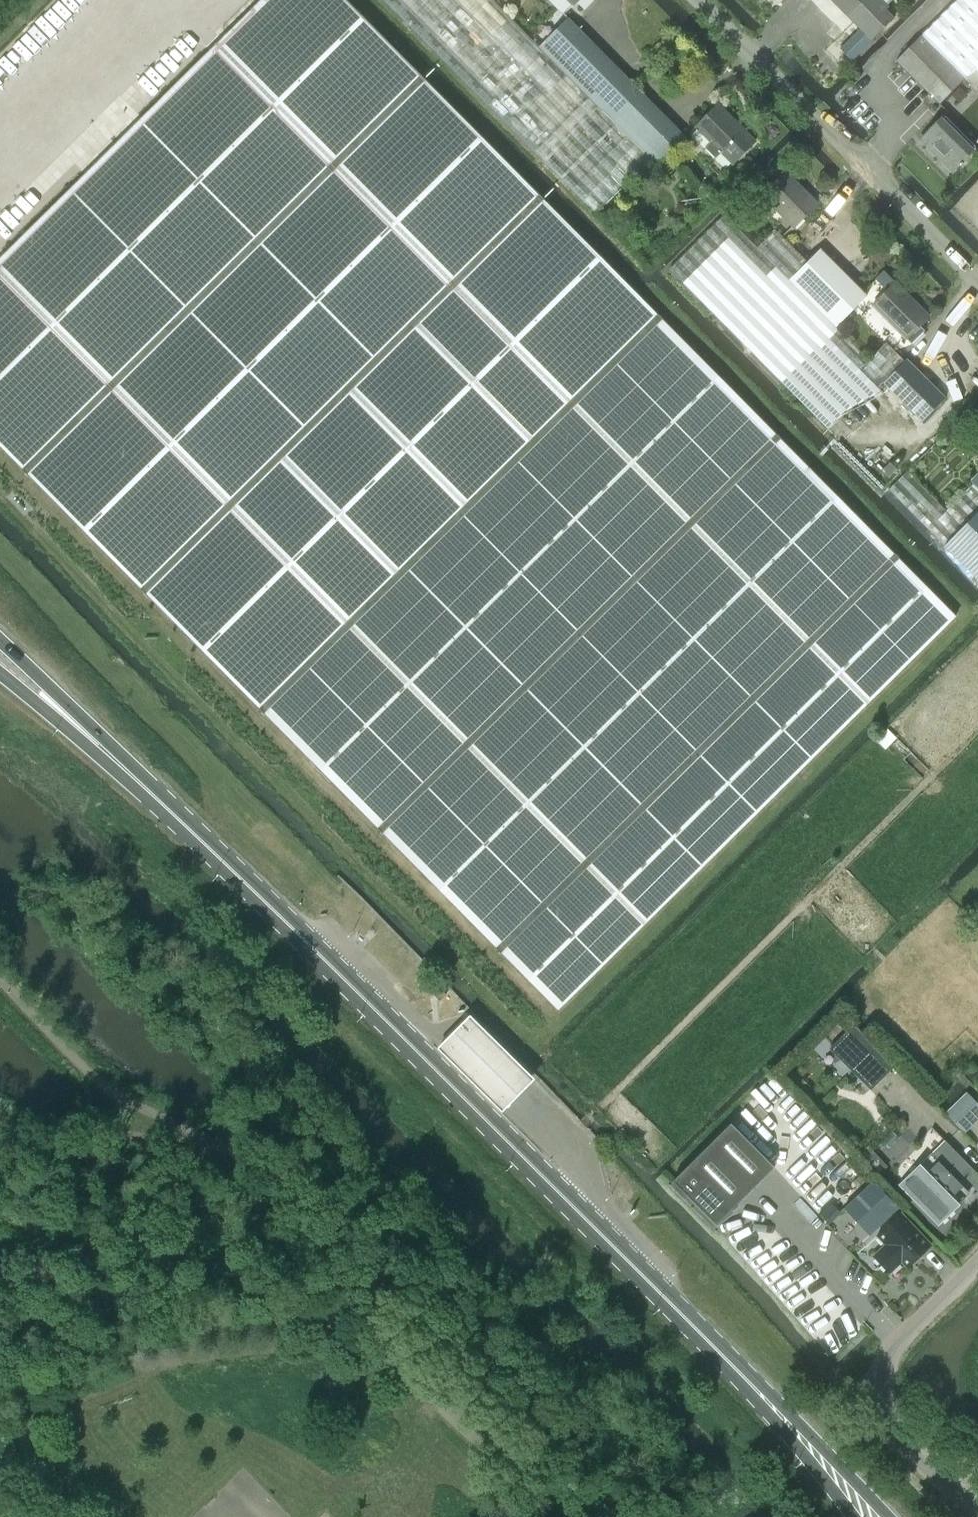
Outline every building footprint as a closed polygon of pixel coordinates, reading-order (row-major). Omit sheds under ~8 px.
[(0,260),(0,447),(557,1010),(956,616),(659,316),(637,294),(631,289),(346,0),(263,0),(0,260)] [(596,216),(651,161),(651,160),(612,121),(596,105),(589,98),(538,47),(492,0),(382,0),(596,216)] [(860,30),(840,50),(851,61),(871,41),(897,16),(881,0),(830,0),(860,30)] [(897,16),(910,3),(907,0),(881,0),(897,16)] [(921,35),(965,78),(971,71),(975,67),(977,70),(977,0),(957,0),(921,35)] [(567,18),(538,47),(589,98),(596,105),(612,121),(641,93),(617,69),(567,18)] [(921,37),(896,62),(938,104),(964,79),(921,37)] [(641,93),(612,121),(651,160),(651,161),(656,165),(684,137),(641,93)] [(732,163),(754,142),(717,105),(695,126),(732,163)] [(952,172),(972,152),(940,120),(919,140),(952,172)] [(793,227),(817,204),(784,171),(760,194),(793,227)] [(723,217),(669,271),(827,429),(847,411),(880,393),(877,389),(882,384),(902,363),(885,345),(868,362),(835,329),(866,298),(819,251),(806,264),(774,232),(756,250),(723,217)] [(905,339),(928,316),(895,282),(872,305),(905,339)] [(902,363),(882,384),(921,423),(945,399),(906,360),(902,363)] [(888,491),(977,581),(977,474),(971,481),(974,484),(945,513),(906,473),(888,491)] [(431,992),(439,1000),(446,994),(438,986),(431,992)] [(434,1047),(501,1112),(533,1080),(466,1015),(434,1047)] [(895,1065),(854,1023),(828,1049),(870,1090),(895,1065)] [(963,1131),(977,1116),(977,1106),(967,1095),(946,1115),(963,1131)] [(731,1123),(672,1181),(716,1225),(774,1167),(731,1123)] [(899,1185),(938,1224),(964,1198),(957,1191),(962,1186),(958,1182),(972,1168),(944,1140),(899,1185)] [(844,1209),(868,1235),(897,1207),(873,1181),(844,1209)] [(906,1268),(919,1256),(931,1245),(900,1213),(876,1236),(884,1245),(873,1256),(889,1273),(901,1262),(906,1268)]
